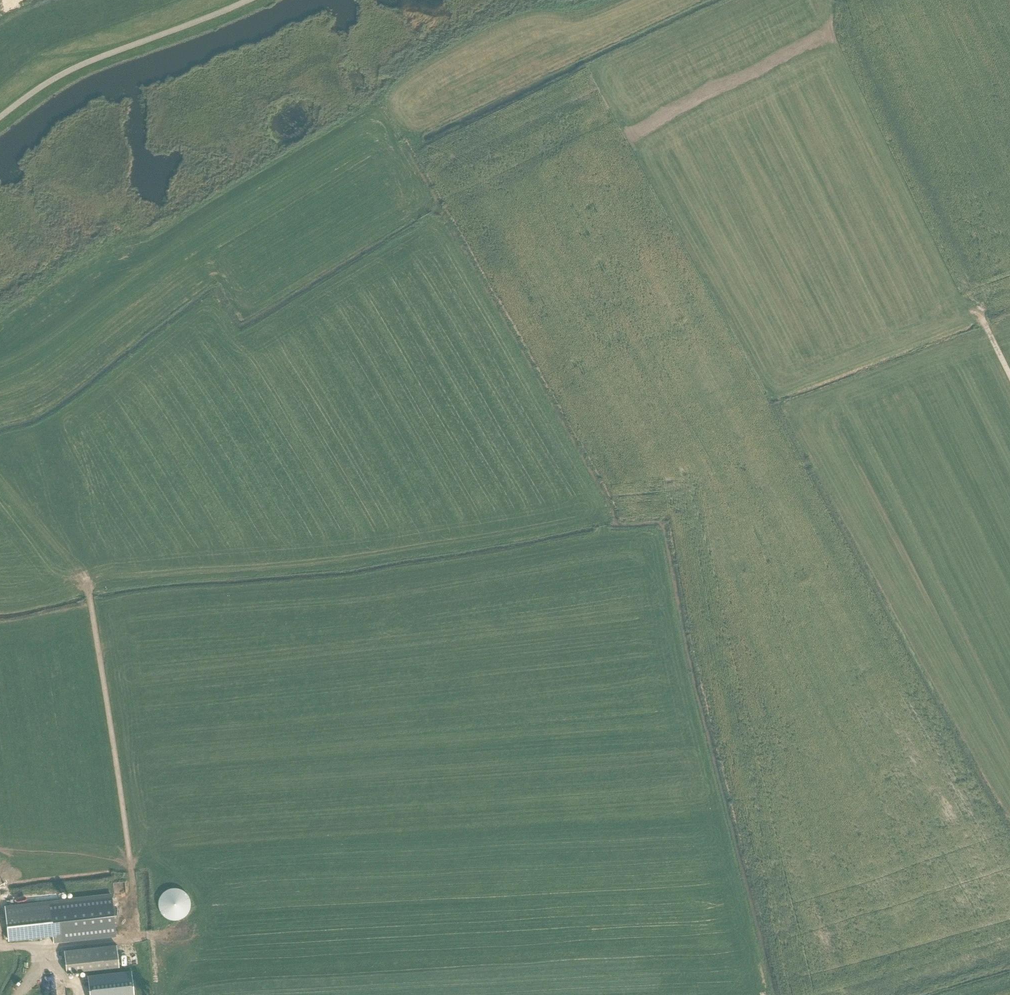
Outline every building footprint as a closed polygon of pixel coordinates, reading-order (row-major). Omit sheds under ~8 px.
[(174,888),(173,888),(171,888),(170,889),(169,889),(167,890),(166,890),(165,891),(163,892),(162,893),(161,894),(160,896),(160,897),(159,898),(159,900),(158,901),(158,903),(158,904),(158,906),(158,907),(159,909),(159,910),(160,912),(160,913),(161,914),(162,915),(163,916),(165,917),(166,918),(167,919),(169,919),(170,920),(172,920),(173,920),(175,920),(176,920),(178,920),(179,920),(180,919),(182,918),(183,918),(184,917),(185,916),(186,915),(187,914),(188,912),(189,911),(189,909),(190,908),(190,907),(190,905),(190,904),(190,902),(190,901),(189,899),(189,898),(188,896),(187,895),(186,894),(185,893),(184,892),(183,891),(182,890),(180,889),(179,889),(177,889),(176,888),(174,888)] [(115,936),(111,895),(5,906),(8,939),(52,934),(53,943),(115,936)] [(119,967),(116,945),(64,951),(66,973),(119,967)] [(132,973),(88,977),(90,994),(134,994),(132,973)] [(65,986),(52,986),(52,992),(57,992),(57,994),(65,994),(65,986)]
